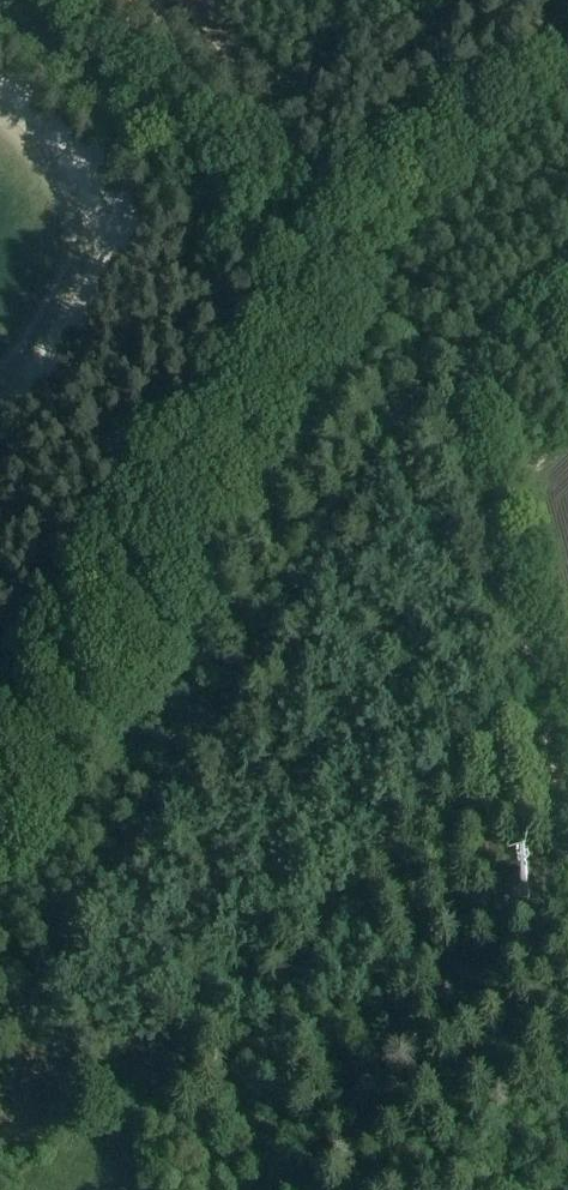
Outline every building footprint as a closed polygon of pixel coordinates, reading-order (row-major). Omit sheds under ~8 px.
[(534,885),(530,871),(508,878),(512,892),(534,885)]
